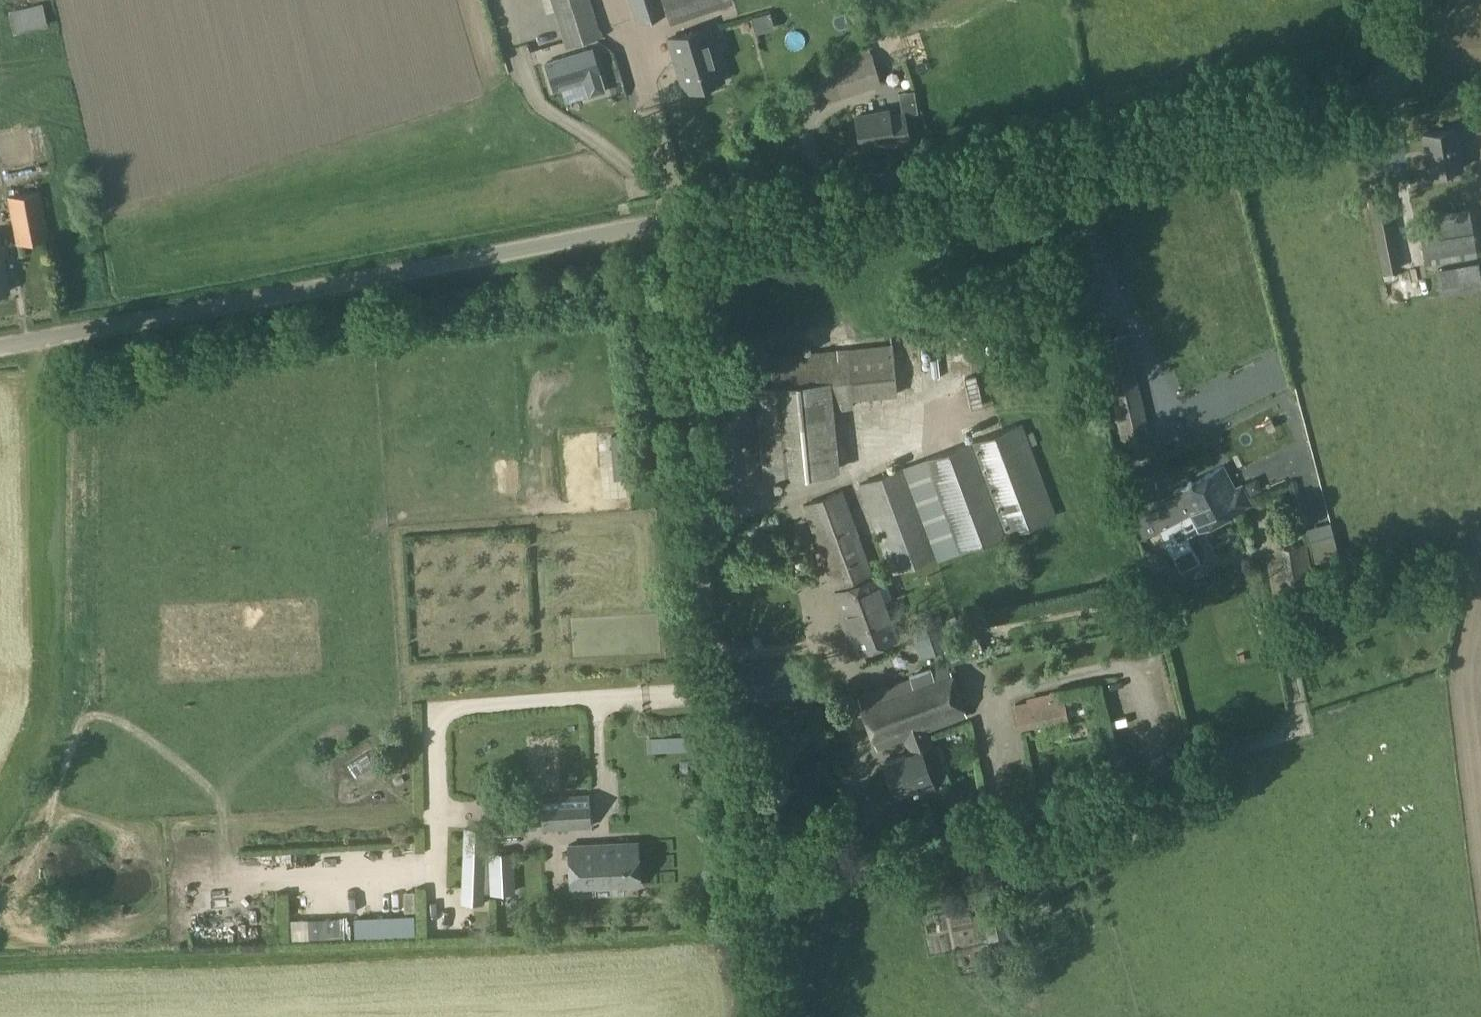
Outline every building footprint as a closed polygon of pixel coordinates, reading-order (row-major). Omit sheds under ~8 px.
[(602,33),(592,0),(553,0),(567,44),(602,33)] [(640,16),(668,7),(670,11),(702,0),(634,0),(640,16)] [(13,29),(48,20),(43,1),(8,10),(13,29)] [(749,14),(752,26),(768,22),(765,11),(749,14)] [(685,91),(724,79),(708,27),(669,38),(685,91)] [(809,105),(882,82),(872,48),(799,71),(809,105)] [(589,49),(542,63),(550,89),(577,80),(581,94),(602,87),(589,49)] [(606,65),(617,61),(613,50),(602,53),(606,65)] [(890,113),(889,109),(856,114),(861,146),(894,141),(894,139),(911,136),(907,110),(890,113)] [(1420,150),(1422,163),(1425,162),(1427,175),(1464,169),(1457,127),(1420,133),(1423,149),(1420,150)] [(1383,272),(1398,269),(1381,179),(1364,182),(1383,272)] [(20,242),(50,238),(42,191),(12,196),(20,242)] [(1423,259),(1475,251),(1469,210),(1416,218),(1423,259)] [(10,290),(0,237),(0,292),(10,290)] [(1435,270),(1440,294),(1480,286),(1480,281),(1477,262),(1435,270)] [(803,321),(803,333),(844,332),(843,320),(803,321)] [(1127,457),(1155,450),(1127,333),(1100,340),(1127,457)] [(764,477),(840,471),(835,405),(854,404),(854,396),(897,392),(894,345),(773,355),(776,387),(757,388),(764,477)] [(1243,403),(1245,414),(1273,410),(1272,400),(1243,403)] [(959,550),(1052,515),(1017,422),(924,457),(959,550)] [(752,435),(722,439),(727,480),(758,476),(752,435)] [(1237,494),(1240,500),(1245,497),(1240,487),(1235,490),(1222,465),(1175,490),(1187,513),(1196,508),(1198,512),(1218,501),(1219,504),(1237,494)] [(892,571),(935,555),(902,466),(858,483),(892,571)] [(843,612),(890,596),(881,572),(872,576),(840,490),(803,504),(843,612)] [(1228,513),(1242,506),(1240,500),(1237,494),(1219,504),(1218,501),(1198,512),(1196,508),(1187,513),(1187,514),(1162,527),(1182,569),(1202,558),(1189,533),(1208,523),(1213,526),(1228,519),(1228,513)] [(1334,531),(1309,537),(1315,561),(1340,555),(1334,531)] [(1289,583),(1313,579),(1307,544),(1283,548),(1289,583)] [(1159,572),(1147,575),(1151,590),(1163,587),(1159,572)] [(890,596),(843,612),(850,632),(847,634),(851,646),(855,646),(856,648),(895,635),(887,616),(896,613),(890,596)] [(919,655),(940,648),(938,639),(947,636),(939,614),(908,624),(919,655)] [(895,791),(916,784),(920,793),(939,787),(937,785),(951,780),(939,742),(934,743),(929,731),(967,717),(953,671),(941,675),(939,668),(859,695),(875,746),(904,735),(908,747),(884,757),(895,791)] [(1020,727),(1068,716),(1063,692),(1015,704),(1020,727)] [(543,829),(591,826),(589,794),(541,797),(543,829)] [(484,890),(486,830),(466,829),(464,889),(484,890)] [(571,887),(640,884),(638,841),(569,844),(571,887)] [(492,887),(549,885),(547,851),(491,853),(492,887)] [(507,911),(497,911),(498,930),(508,930),(507,911)] [(993,944),(1012,941),(1008,918),(988,921),(993,944)]
